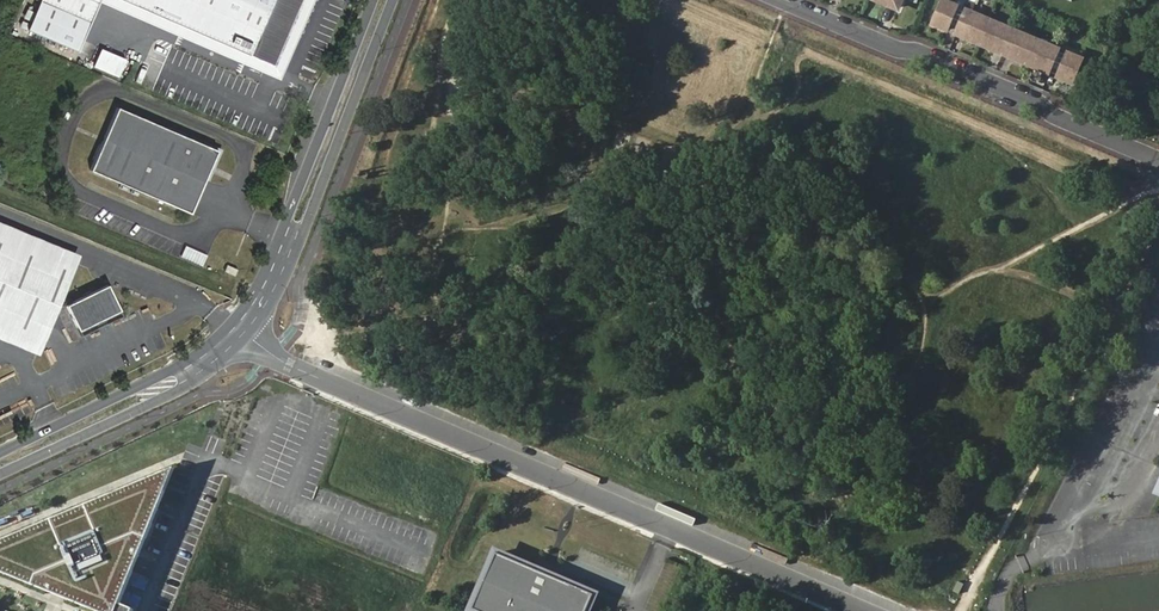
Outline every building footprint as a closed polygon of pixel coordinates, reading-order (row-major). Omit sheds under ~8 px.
[(27,28),(77,50),(99,0),(40,0),(27,28)] [(273,63),(300,0),(125,0),(273,63)] [(940,4),(932,24),(947,31),(950,25),(965,32),(963,38),(993,51),(995,46),(1010,52),(1008,57),(1038,71),(1040,65),(1055,72),(1053,78),(1067,84),(1076,64),(940,4)] [(118,78),(126,60),(100,49),(92,67),(118,78)] [(217,150),(118,107),(92,170),(189,213),(217,150)] [(0,222),(0,340),(37,355),(79,254),(0,222)] [(202,266),(206,255),(185,245),(180,257),(202,266)] [(108,286),(66,305),(78,331),(120,311),(108,286)] [(175,469),(0,542),(0,573),(94,610),(133,610),(123,605),(120,604),(175,469)] [(1148,497),(1158,502),(1158,470),(1148,497)] [(173,483),(169,498),(184,501),(187,487),(173,483)] [(151,538),(147,551),(158,555),(162,542),(151,538)] [(475,607),(483,610),(587,610),(594,595),(499,554),(475,607)]
